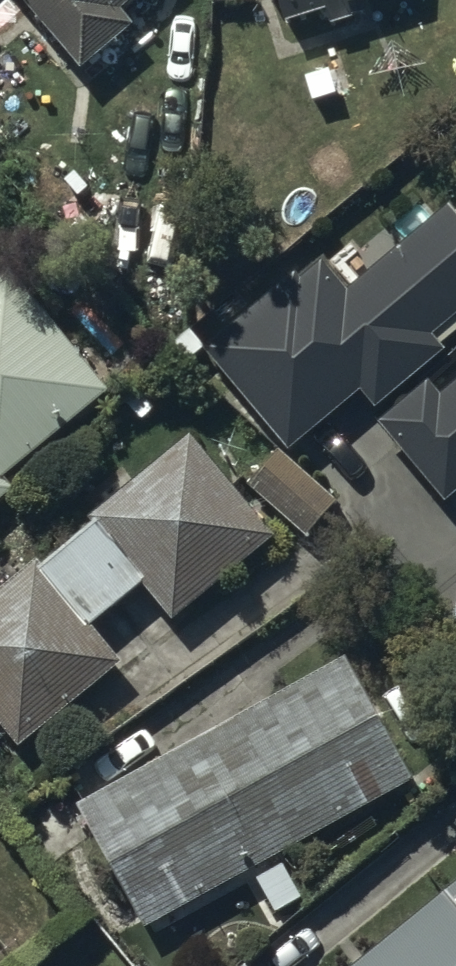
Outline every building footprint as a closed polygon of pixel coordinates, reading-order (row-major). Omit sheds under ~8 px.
[(83,77),(135,33),(124,19),(146,0),(17,0),(83,77)] [(287,30),(328,17),(332,31),(354,24),(350,11),(386,0),(277,0),(287,30)] [(0,263),(0,486),(16,474),(5,460),(112,374),(14,252),(0,263)] [(0,595),(0,728),(21,754),(123,671),(93,634),(145,591),(175,628),(276,545),(191,440),(92,521),(98,528),(38,577),(32,569),(0,595)] [(282,453),(247,488),(310,544),(342,507),(282,453)] [(349,640),(78,786),(112,832),(141,911),(415,765),(387,688),(349,640)] [(364,965),(455,965),(455,893),(364,965)]
